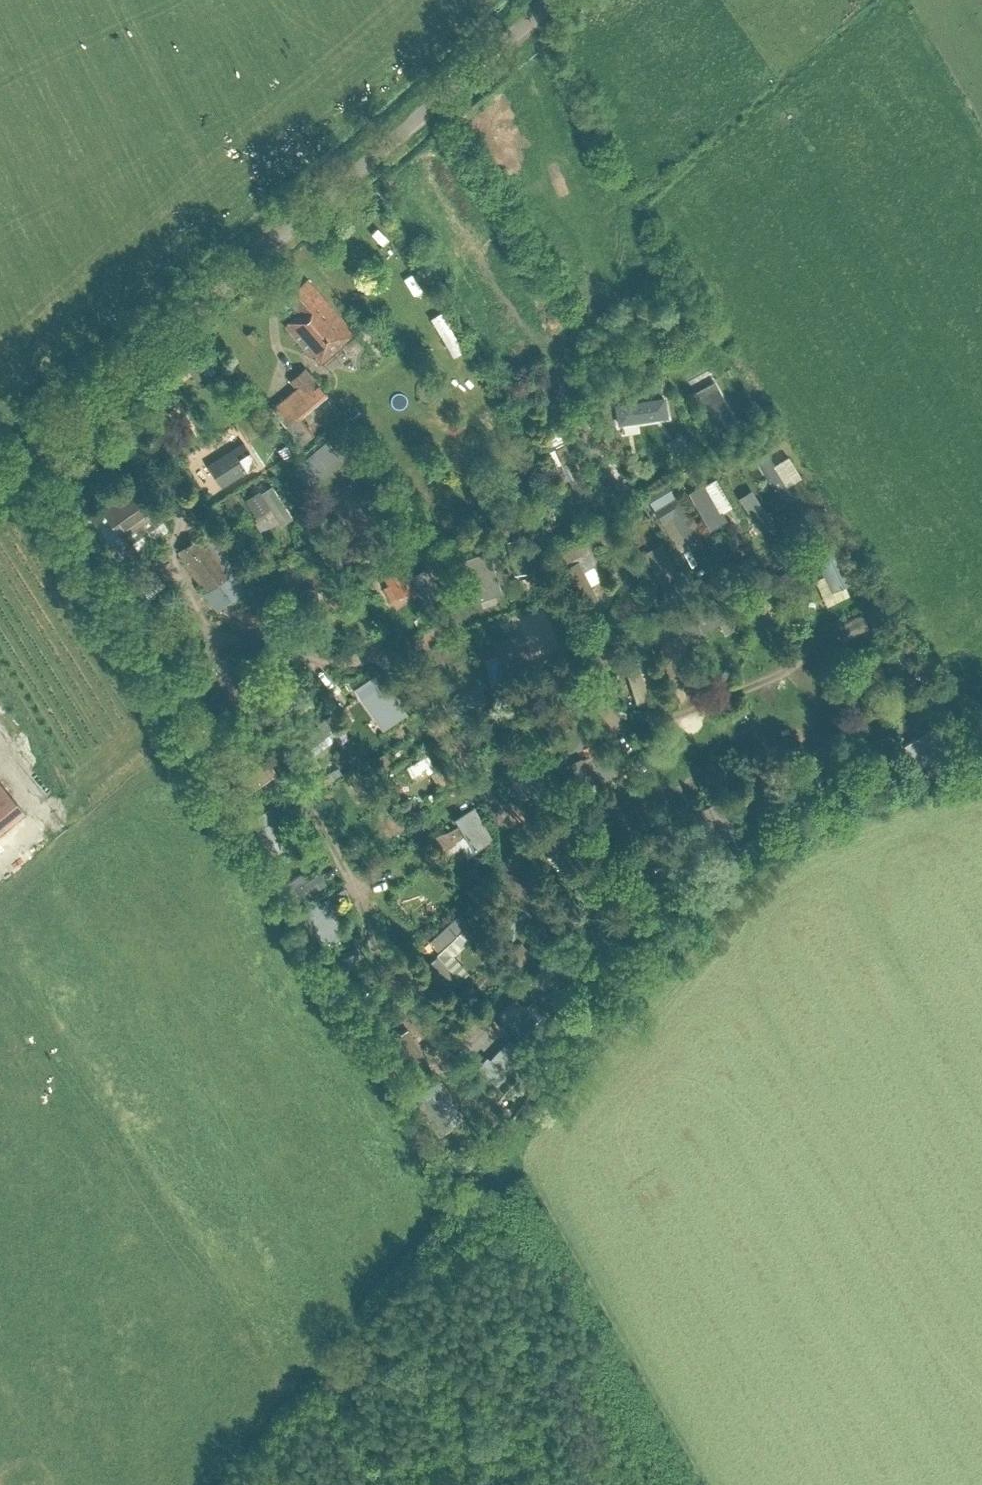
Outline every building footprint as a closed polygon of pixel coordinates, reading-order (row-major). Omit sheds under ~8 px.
[(319,362),(354,333),(307,277),(285,295),(299,312),(285,322),(319,362)] [(246,334),(254,343),(261,337),(253,328),(246,334)] [(269,409),(299,445),(312,435),(298,418),(325,396),(316,385),(317,384),(303,367),(287,380),(294,389),(269,409)] [(735,418),(715,381),(693,393),(713,430),(735,418)] [(665,397),(614,405),(618,426),(668,418),(665,397)] [(686,432),(693,443),(707,434),(700,423),(686,432)] [(681,432),(667,441),(674,451),(687,442),(681,432)] [(312,488),(342,460),(324,440),(294,468),(312,488)] [(257,464),(243,442),(206,465),(221,488),(257,464)] [(788,445),(779,447),(787,479),(817,472),(811,447),(790,452),(788,445)] [(690,492),(700,487),(689,466),(679,471),(690,492)] [(368,485),(362,490),(354,481),(329,502),(366,546),(383,531),(377,525),(392,513),(368,485)] [(120,536),(122,534),(129,544),(158,524),(152,514),(156,511),(140,486),(114,504),(112,501),(101,508),(120,536)] [(738,497),(759,532),(773,524),(752,489),(738,497)] [(227,506),(239,499),(234,491),(222,499),(227,506)] [(702,533),(679,494),(654,510),(677,548),(702,533)] [(228,575),(230,574),(231,573),(204,534),(175,553),(212,606),(237,588),(228,575)] [(533,576),(525,535),(506,539),(514,580),(533,576)] [(872,575),(863,536),(842,541),(851,580),(872,575)] [(665,592),(684,581),(661,543),(642,554),(665,592)] [(473,602),(502,592),(488,551),(459,561),(473,602)] [(416,559),(402,567),(412,585),(426,577),(416,559)] [(411,589),(398,566),(380,576),(386,586),(382,588),(389,601),(396,597),(401,606),(413,599),(408,590),(411,589)] [(724,634),(736,628),(731,618),(719,624),(724,634)] [(498,656),(534,644),(530,631),(494,642),(498,656)] [(383,731),(407,713),(382,678),(358,695),(383,731)] [(914,705),(926,711),(933,696),(921,690),(914,705)] [(447,763),(448,746),(426,745),(426,762),(447,763)] [(514,769),(527,789),(535,784),(522,764),(514,769)] [(428,775),(437,788),(450,779),(441,766),(428,775)] [(0,780),(0,830),(24,810),(0,780)] [(474,808),(455,819),(474,851),(493,840),(474,808)] [(288,844),(272,818),(250,831),(266,857),(288,844)] [(0,844),(0,862),(17,851),(10,839),(0,844)] [(438,951),(464,926),(455,916),(429,941),(438,951)] [(327,972),(362,956),(356,945),(322,961),(327,972)] [(449,989),(460,979),(437,954),(426,965),(449,989)] [(510,1007),(501,1017),(529,1043),(554,1017),(542,1006),(541,1008),(534,1001),(519,1016),(510,1007)]
